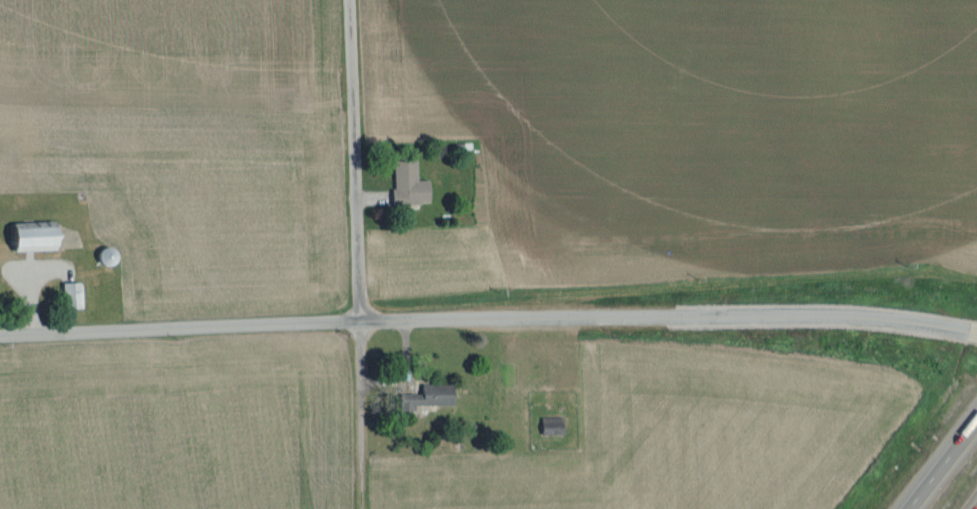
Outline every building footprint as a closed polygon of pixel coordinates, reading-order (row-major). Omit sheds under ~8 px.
[(427,181),(416,181),(415,161),(391,162),(393,208),(419,207),(419,203),(428,203),(427,181)] [(7,228),(8,252),(53,251),(52,227),(7,228)] [(452,408),(452,386),(420,385),(420,395),(400,394),(399,406),(452,408)]
